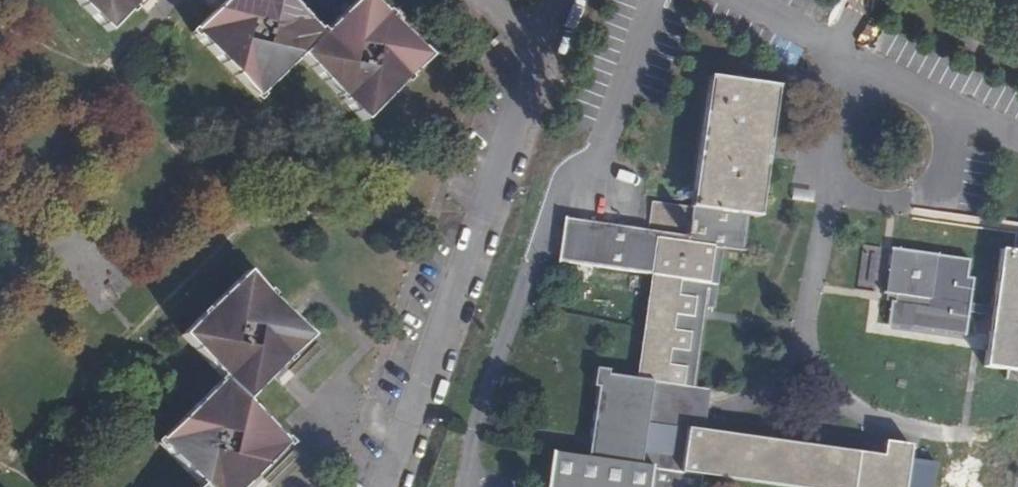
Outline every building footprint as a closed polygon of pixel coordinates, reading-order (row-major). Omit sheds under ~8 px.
[(105,28),(134,0),(79,0),(105,28)] [(322,31),(292,0),(245,0),(248,3),(229,22),(214,9),(193,28),(257,93),(298,54),(322,31)] [(245,0),(223,0),(214,9),(229,22),(248,3),(245,0)] [(322,31),(298,54),(363,116),(426,55),(406,34),(388,46),(369,27),(385,12),(373,0),(355,0),(322,31)] [(406,34),(385,12),(369,27),(388,46),(406,34)] [(545,486),(698,486),(701,469),(684,465),(689,425),(706,296),(717,296),(723,243),(744,244),(747,209),(754,209),(769,86),(708,79),(692,202),(653,198),(649,226),(565,217),(560,255),(649,267),(635,376),(607,373),(607,366),(595,364),(592,381),(599,382),(590,454),(549,450),(545,486)] [(968,305),(993,309),(994,302),(931,293),(936,252),(892,246),(885,285),(894,287),(889,316),(965,327),(968,305)] [(993,309),(986,360),(1017,365),(1017,248),(1001,246),(994,302),(993,309)] [(179,330),(219,372),(242,396),(267,373),(253,358),(273,340),(287,354),(308,334),(244,268),(179,330)] [(267,373),(287,354),(273,340),(253,358),(267,373)] [(203,486),(233,486),(240,481),(227,466),(248,447),(262,460),(283,439),(242,396),(219,372),(152,434),(194,477),(203,486)] [(701,469),(837,486),(903,486),(908,443),(883,440),(882,450),(689,425),(684,465),(701,469)] [(227,466),(240,481),(262,460),(248,447),(227,466)] [(194,477),(184,486),(203,486),(194,477)]
